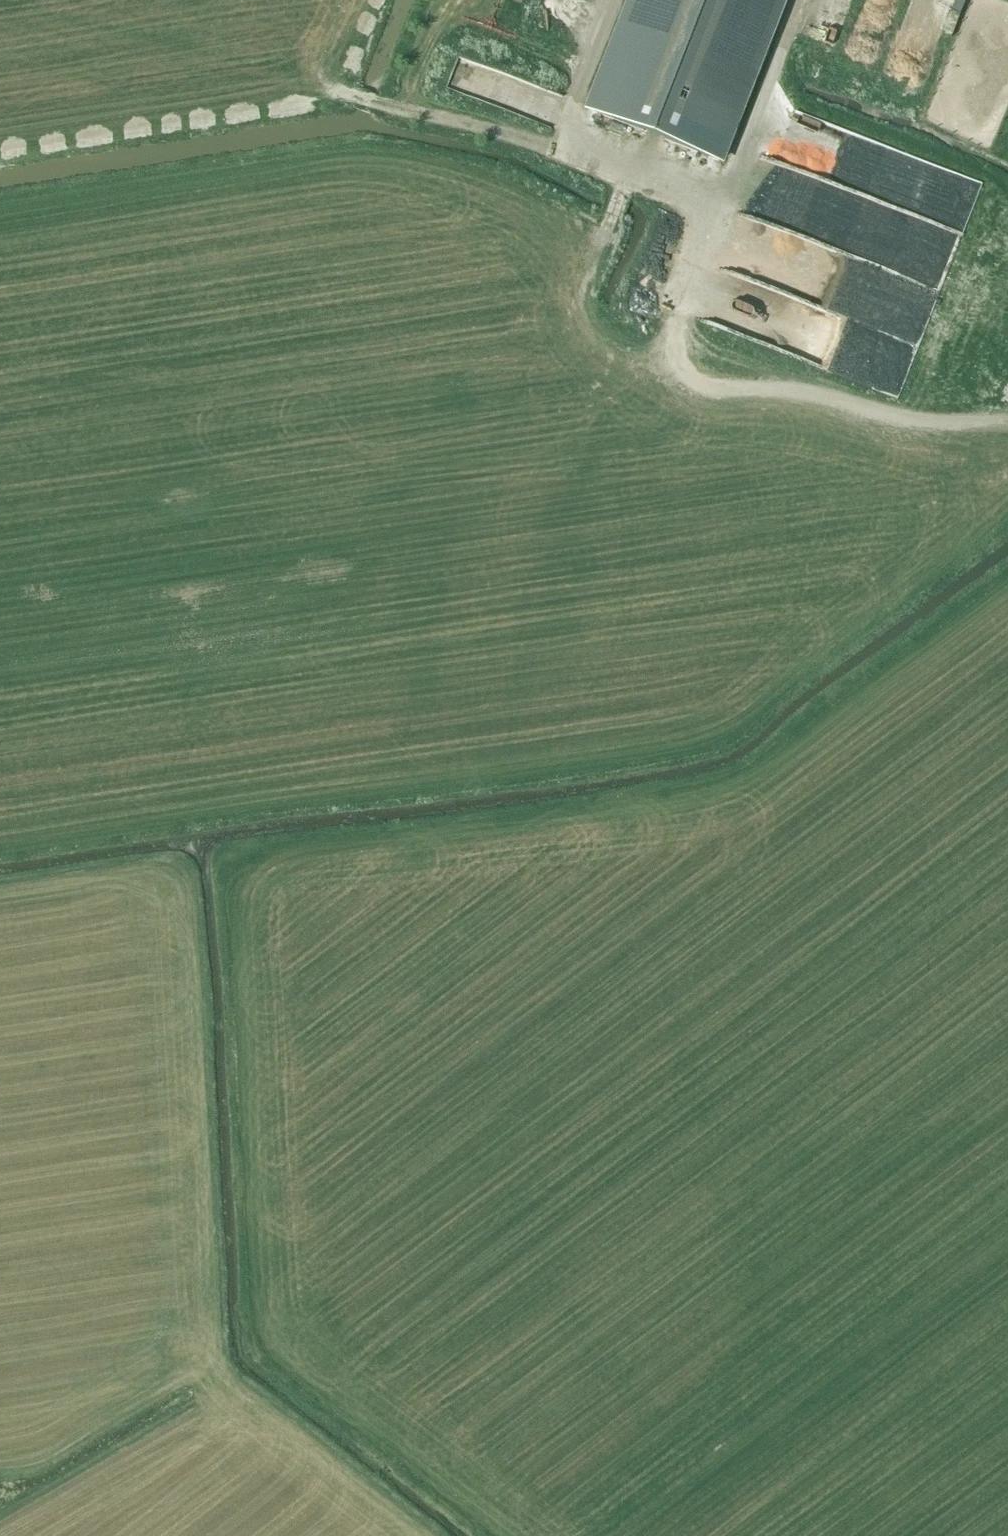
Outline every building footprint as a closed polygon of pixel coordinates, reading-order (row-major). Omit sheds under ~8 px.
[(718,162),(780,0),(632,0),(589,111),(718,162)]
